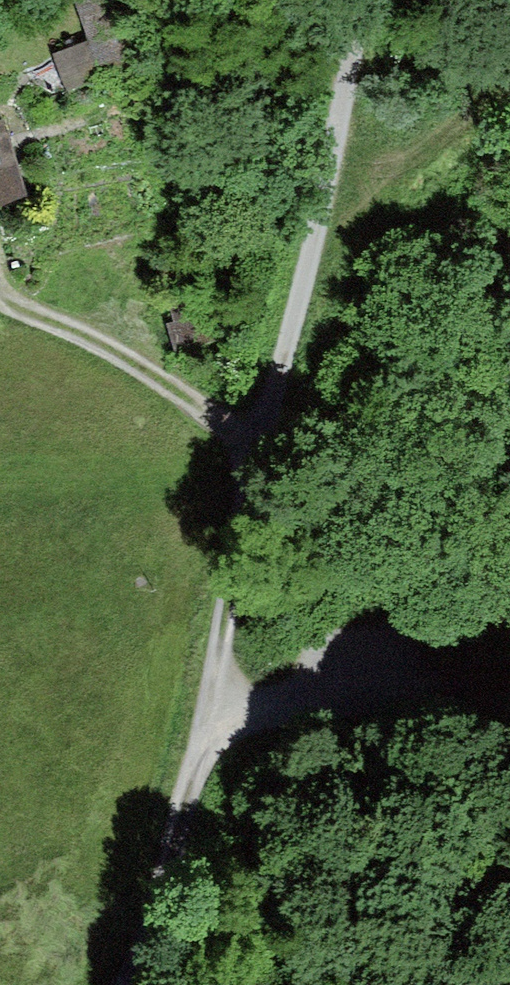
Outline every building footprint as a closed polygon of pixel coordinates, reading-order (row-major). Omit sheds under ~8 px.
[(61,52),(74,89),(153,62),(132,0),(83,0),(96,40),(61,52)] [(0,120),(0,199),(31,189),(9,118),(0,120)] [(191,260),(157,270),(174,326),(166,341),(174,367),(219,353),(191,260)]
